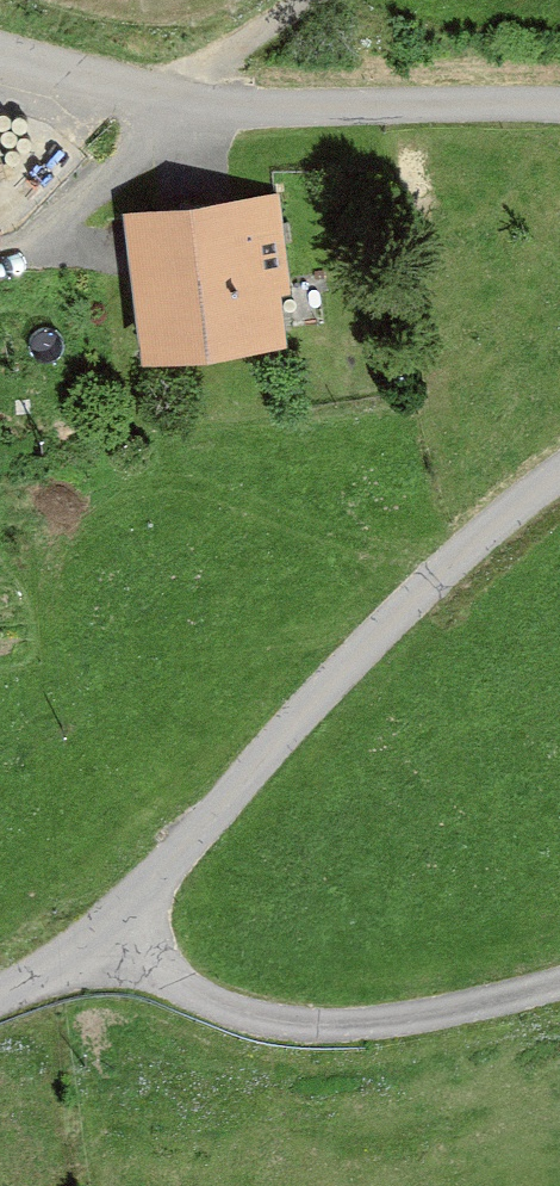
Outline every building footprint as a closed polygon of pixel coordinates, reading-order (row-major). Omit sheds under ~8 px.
[(267,204),(114,221),(129,350),(281,334),(267,204)]
